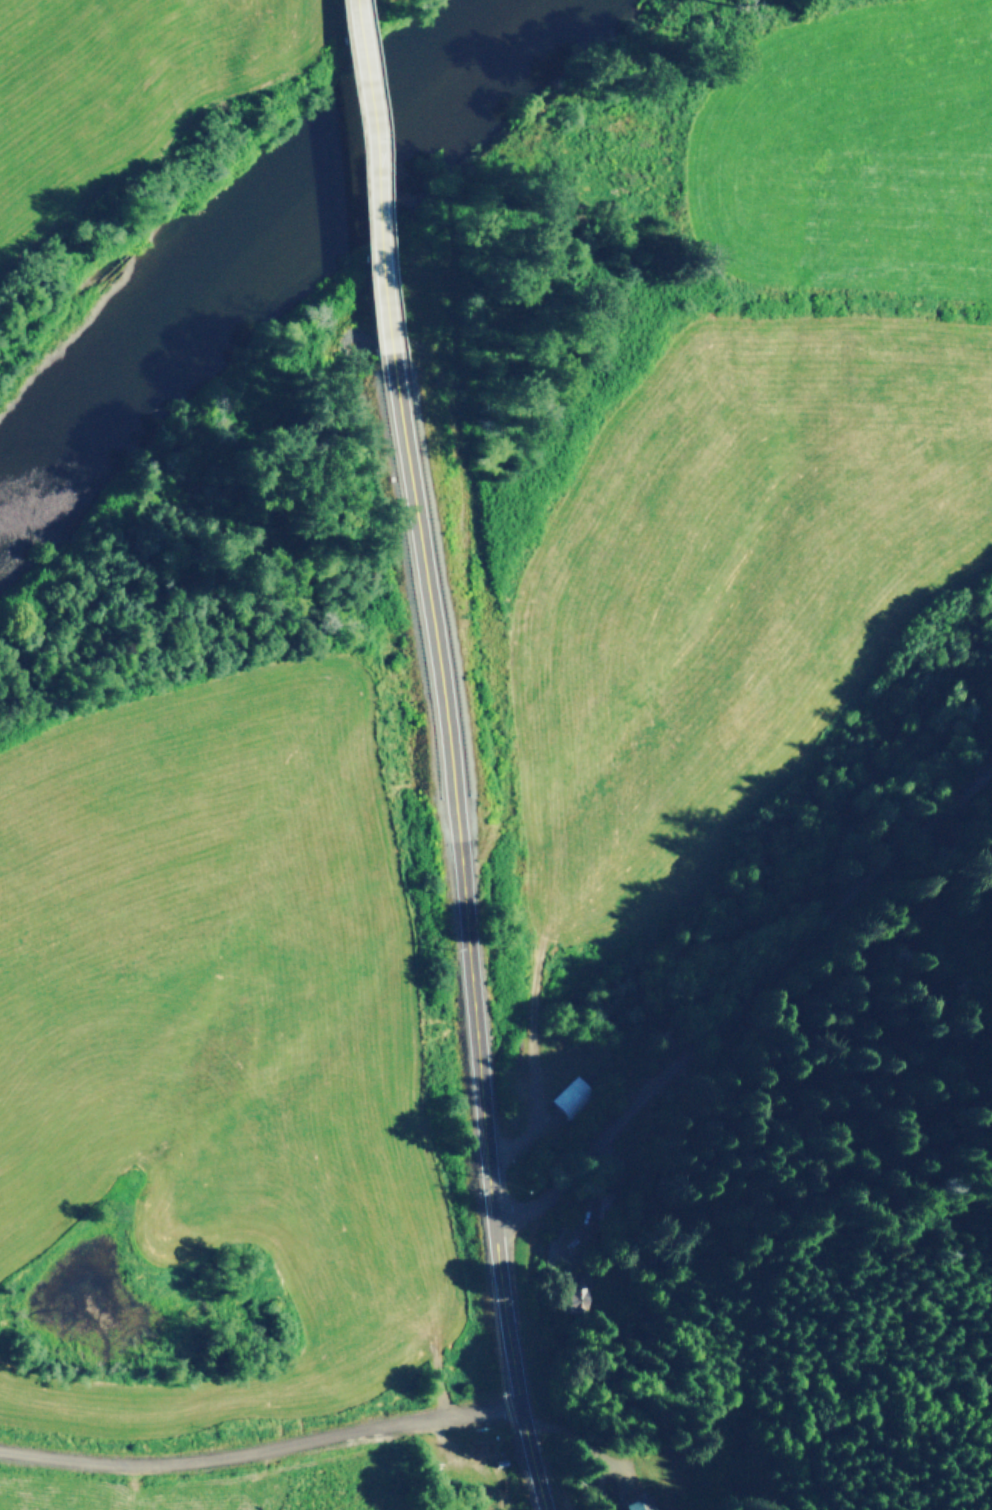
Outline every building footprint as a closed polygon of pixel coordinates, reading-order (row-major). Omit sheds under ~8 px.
[(562,1115),(588,1090),(572,1075),(547,1099),(562,1115)]
